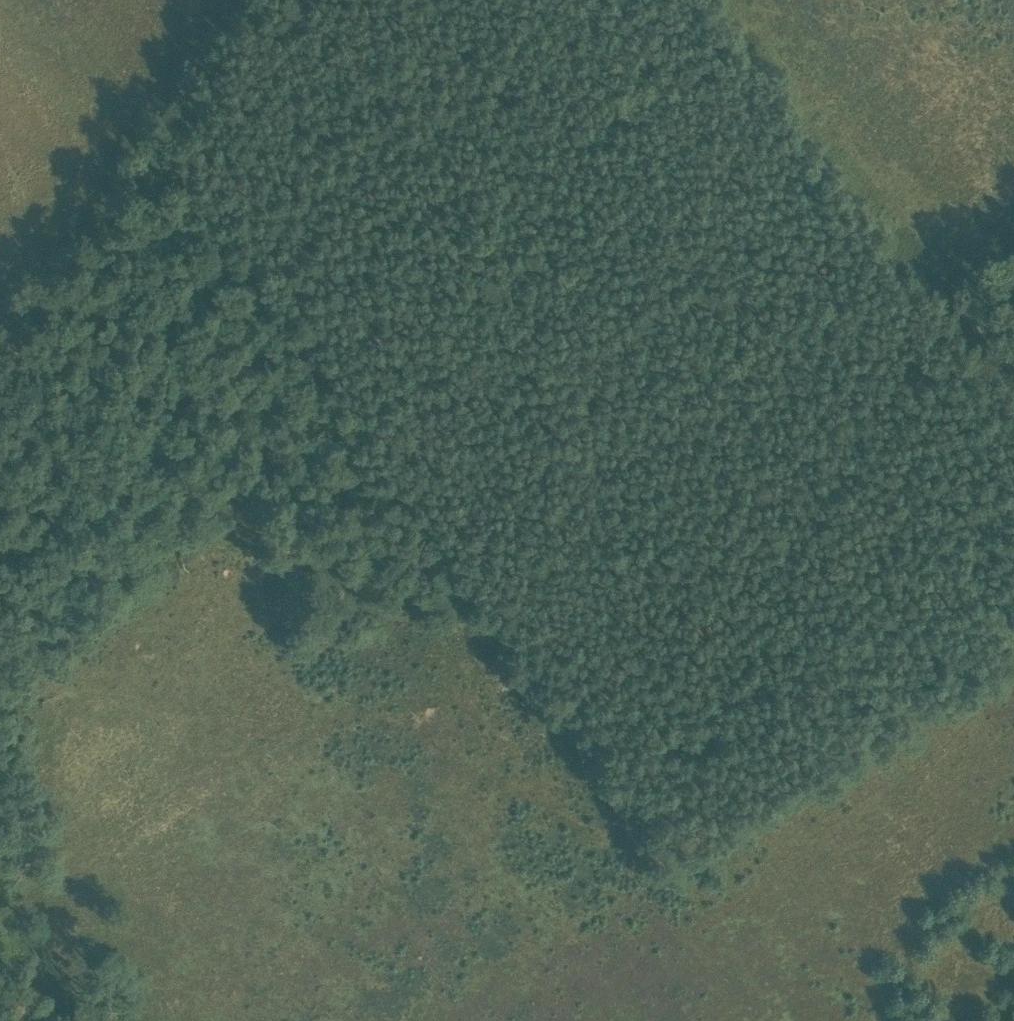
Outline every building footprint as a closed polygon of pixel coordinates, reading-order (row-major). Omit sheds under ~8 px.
[(0,892),(0,901),(2,905),(15,898),(9,887),(0,892)]
